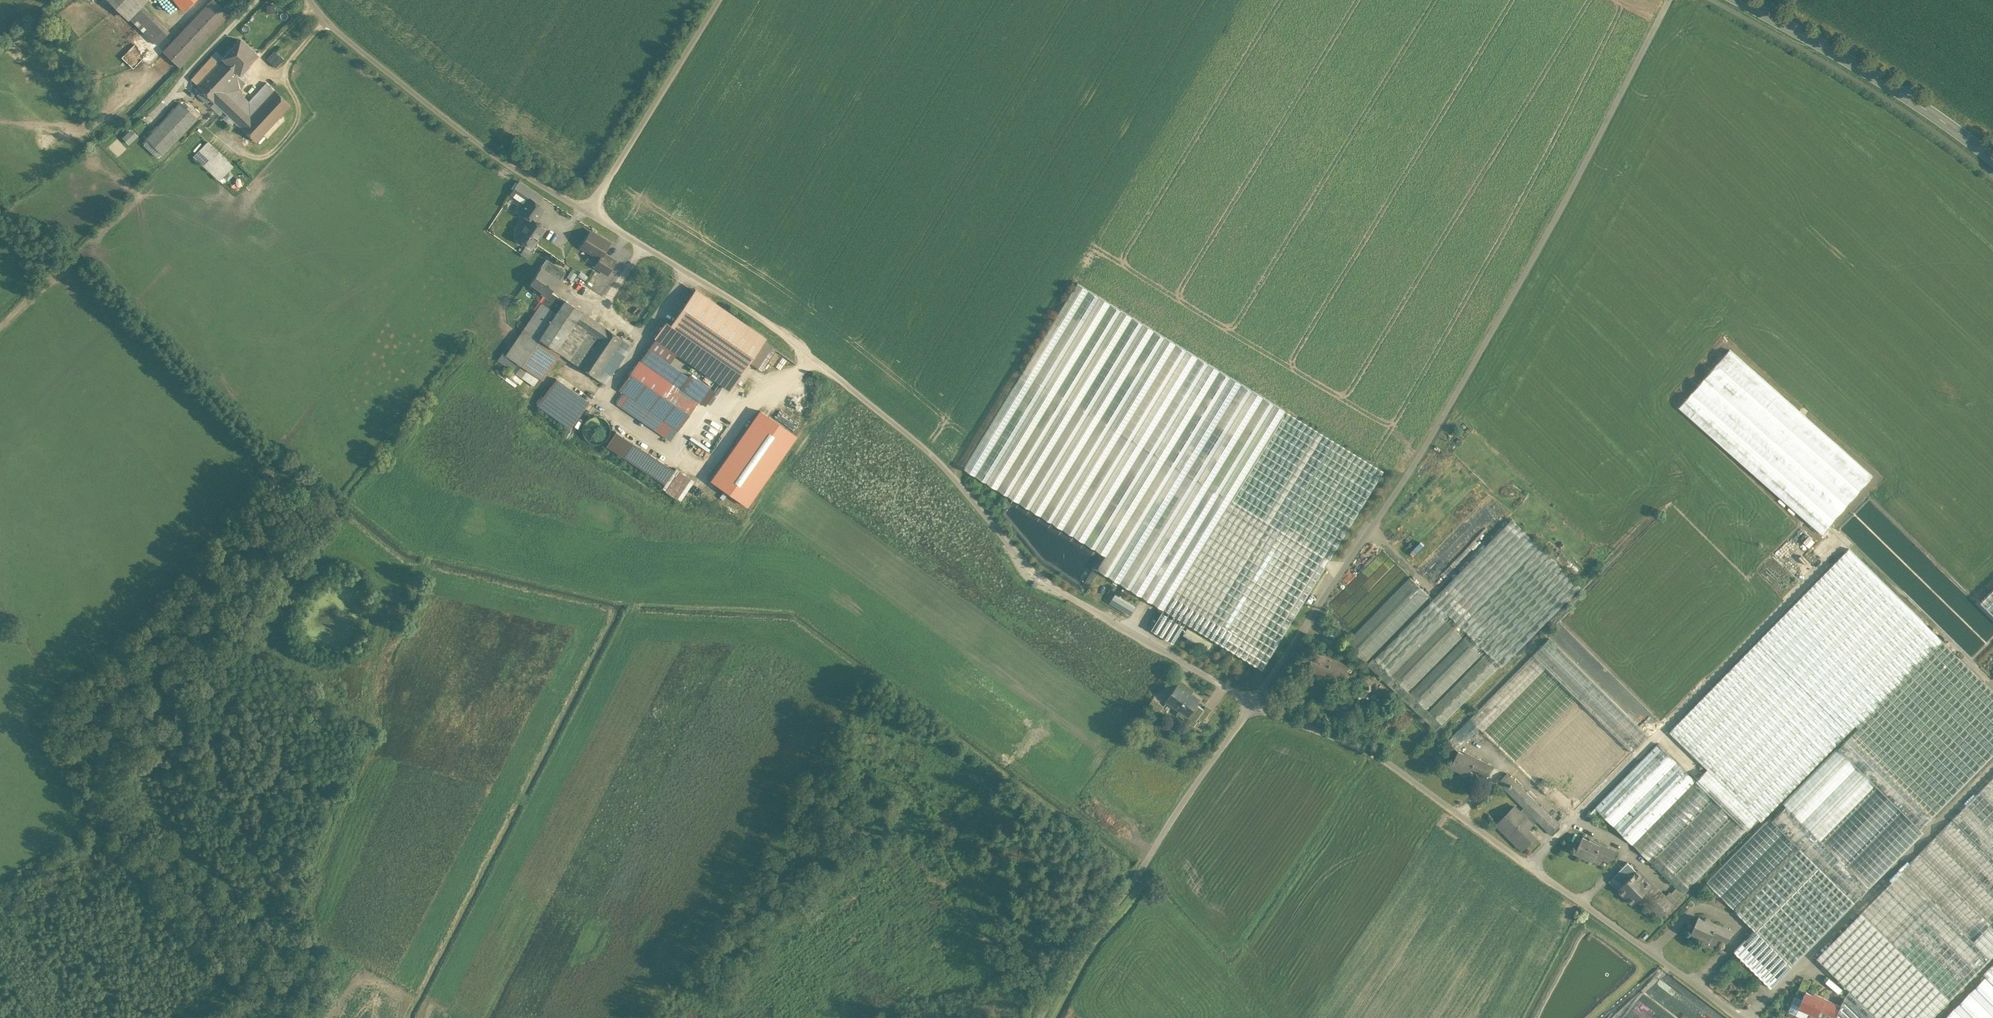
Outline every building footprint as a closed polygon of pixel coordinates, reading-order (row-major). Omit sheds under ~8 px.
[(128,17),(144,0),(111,0),(128,17)] [(163,51),(179,66),(229,13),(215,0),(212,0),(163,51)] [(169,31),(142,5),(130,18),(157,44),(169,31)] [(241,39),(223,57),(240,73),(257,54),(241,39)] [(275,50),(267,59),(276,67),(284,58),(275,50)] [(211,56),(191,79),(198,84),(218,63),(218,62),(211,56)] [(223,57),(218,62),(218,63),(198,84),(197,85),(256,141),(290,104),(274,89),(257,108),(249,101),(238,90),(242,86),(234,78),(238,75),(240,73),(223,57),(223,58),(223,57)] [(238,75),(234,78),(242,86),(245,82),(238,75)] [(267,82),(249,101),(257,108),(274,89),(267,82)] [(180,102),(147,138),(163,153),(197,117),(180,102)] [(131,142),(139,134),(132,127),(124,135),(131,142)] [(234,166),(207,141),(193,156),(220,181),(234,166)] [(543,197),(519,181),(510,194),(525,204),(529,198),(538,204),(543,197)] [(538,204),(529,198),(525,204),(520,211),(529,218),(529,217),(534,220),(543,207),(538,204)] [(534,220),(529,217),(529,218),(516,236),(518,237),(519,241),(521,242),(525,242),(531,246),(545,227),(534,220)] [(609,242),(590,231),(581,246),(600,257),(603,253),(609,242)] [(522,245),(517,252),(526,258),(531,251),(522,245)] [(615,260),(603,253),(600,257),(595,266),(607,273),(615,260)] [(565,271),(546,259),(530,282),(542,290),(541,291),(547,296),(551,291),(565,271)] [(1078,283),(964,468),(1063,528),(1176,343),(1078,283)] [(576,291),(567,285),(564,289),(573,295),(576,291)] [(765,337),(695,289),(671,324),(683,333),(740,372),(765,337)] [(559,296),(551,291),(547,296),(542,302),(541,303),(550,309),(559,296)] [(550,309),(541,303),(506,355),(522,366),(536,345),(538,342),(540,339),(544,341),(555,349),(574,321),(582,327),(589,316),(559,296),(550,309)] [(574,321),(555,349),(560,353),(569,359),(588,331),(587,330),(595,320),(589,316),(582,327),(574,321)] [(588,331),(569,359),(578,365),(604,326),(595,320),(587,330),(588,331)] [(666,321),(655,337),(672,349),(683,333),(671,324),(666,321)] [(604,326),(578,365),(595,377),(622,338),(605,326),(604,327),(604,326)] [(740,372),(683,333),(672,349),(729,389),(740,372)] [(622,338),(595,377),(598,379),(595,382),(602,387),(631,344),(622,338)] [(555,349),(544,341),(542,344),(538,342),(536,345),(556,359),(560,353),(555,349)] [(1285,410),(1176,343),(1063,528),(1106,554),(1098,568),(1164,608),(1285,410)] [(556,359),(536,345),(522,366),(542,380),(556,359)] [(690,375),(649,347),(640,360),(681,388),(690,375)] [(1872,476),(1730,349),(1679,407),(1821,533),(1872,476)] [(681,388),(640,360),(620,389),(626,394),(661,418),(677,429),(698,400),(681,388)] [(715,390),(691,373),(690,375),(681,388),(698,400),(698,399),(706,404),(715,390)] [(589,402),(556,378),(538,404),(571,427),(589,402)] [(661,418),(626,394),(620,404),(654,428),(661,418)] [(751,408),(706,482),(745,506),(791,432),(751,408)] [(1285,410),(1164,608),(1263,669),(1384,471),(1285,410)] [(609,435),(610,429),(609,424),(606,419),(601,416),(596,415),(590,417),(586,420),(583,424),(582,430),(583,435),(586,439),(591,442),(596,443),(601,442),(606,439),(609,435)] [(672,473),(613,434),(606,445),(665,484),(672,473)] [(1512,518),(1374,658),(1391,675),(1450,615),(1466,631),(1465,632),(1467,635),(1484,651),(1486,653),(1499,666),(1500,665),(1502,666),(1580,586),(1512,518)] [(1327,605),(1354,632),(1410,575),(1383,548),(1327,605)] [(1848,548),(1669,731),(1707,768),(1757,818),(1760,821),(1854,725),(1857,728),(1942,641),(1943,641),(1848,548)] [(1410,577),(1346,643),(1365,662),(1429,595),(1410,577)] [(1115,593),(1110,601),(1130,614),(1136,606),(1115,593)] [(1184,625),(1162,612),(1152,629),(1174,642),(1184,625)] [(1450,615),(1391,675),(1408,690),(1465,632),(1466,631),(1450,615)] [(1467,635),(1410,692),(1427,708),(1484,651),(1467,635)] [(1648,735),(1549,637),(1533,654),(1578,698),(1581,702),(1598,718),(1600,720),(1616,736),(1618,738),(1632,751),(1648,735)] [(1857,728),(1850,736),(1891,776),(1983,681),(1942,641),(1857,728)] [(1325,656),(1315,651),(1308,666),(1325,674),(1328,667),(1335,670),(1334,672),(1344,676),(1349,665),(1326,655),(1325,656)] [(1486,653),(1429,710),(1442,723),(1442,724),(1499,666),(1486,653)] [(1533,654),(1470,718),(1479,727),(1496,744),(1559,680),(1533,654)] [(1374,658),(1373,657),(1367,664),(1436,730),(1442,723),(1429,710),(1427,708),(1410,692),(1408,690),(1391,675),(1374,658)] [(1365,674),(1357,682),(1364,690),(1368,687),(1369,689),(1371,687),(1369,685),(1373,682),(1365,674)] [(1190,687),(1181,681),(1179,683),(1167,700),(1180,709),(1181,708),(1188,713),(1187,714),(1188,715),(1196,703),(1199,699),(1191,693),(1187,691),(1190,687)] [(1891,776),(1932,816),(1992,753),(1992,691),(1983,681),(1891,776)] [(1561,682),(1498,746),(1514,762),(1578,698),(1561,682)] [(1159,701),(1151,711),(1157,715),(1164,705),(1159,701)] [(1581,702),(1518,766),(1534,782),(1598,718),(1581,702)] [(1196,703),(1188,715),(1187,714),(1188,713),(1181,708),(1180,709),(1181,709),(1179,712),(1185,717),(1194,723),(1198,717),(1204,709),(1204,708),(1199,705),(1196,703)] [(1207,704),(1204,708),(1204,709),(1198,717),(1203,721),(1212,708),(1207,704)] [(1470,718),(1448,740),(1457,750),(1479,727),(1470,718)] [(1600,720),(1543,778),(1559,794),(1616,736),(1600,720)] [(1891,776),(1850,736),(1838,748),(1877,786),(1899,807),(1901,810),(1920,828),(1932,816),(1891,776)] [(1618,738),(1561,796),(1575,809),(1632,751),(1618,738)] [(1658,743),(1595,807),(1633,844),(1696,780),(1658,743)] [(1838,748),(1783,803),(1785,805),(1823,842),(1877,786),(1838,748)] [(1469,755),(1458,750),(1451,765),(1468,773),(1471,766),(1478,769),(1478,771),(1487,775),(1492,765),(1469,754),(1469,755)] [(1757,818),(1707,768),(1696,780),(1712,796),(1714,798),(1731,814),(1733,816),(1746,829),(1757,818)] [(1560,825),(1507,772),(1498,781),(1524,807),(1537,820),(1551,833),(1560,825)] [(1559,794),(1543,778),(1537,784),(1568,815),(1575,809),(1561,796),(1559,794)] [(1816,957),(1849,989),(1878,1017),(1930,1017),(1992,955),(1992,930),(1988,925),(1992,920),(1992,778),(1816,957)] [(1696,780),(1633,844),(1649,860),(1712,796),(1696,780)] [(1877,786),(1823,842),(1844,863),(1899,807),(1877,786)] [(1714,798),(1657,856),(1673,872),(1731,814),(1714,798)] [(1823,842),(1785,805),(1771,819),(1798,846),(1808,856),(1823,842)] [(1519,811),(1514,806),(1497,823),(1522,848),(1534,836),(1528,829),(1533,824),(1519,811)] [(1537,820),(1524,807),(1519,811),(1533,824),(1537,820)] [(1901,810),(1847,866),(1869,888),(1923,831),(1920,828),(1901,810)] [(1733,816),(1676,874),(1689,887),(1746,829),(1733,816)] [(1769,817),(1706,882),(1735,910),(1798,846),(1771,819),(1769,817)] [(1593,841),(1582,837),(1576,851),(1592,859),(1596,852),(1603,855),(1602,857),(1611,861),(1616,851),(1593,840),(1593,841)] [(1844,863),(1823,842),(1808,856),(1854,902),(1869,888),(1847,866),(1844,863)] [(1798,846),(1735,910),(1755,930),(1791,966),(1854,902),(1808,856),(1798,846)] [(1627,862),(1619,870),(1627,879),(1636,870),(1627,862)] [(1618,889),(1632,903),(1638,897),(1651,884),(1636,870),(1627,879),(1623,883),(1618,889)] [(1615,875),(1609,880),(1618,889),(1623,883),(1615,875)] [(1666,899),(1651,884),(1638,897),(1659,918),(1677,899),(1672,894),(1666,899)] [(1732,930),(1709,920),(1709,921),(1698,916),(1691,931),(1708,939),(1712,932),(1719,935),(1718,937),(1727,941),(1732,930)] [(1791,966),(1755,930),(1734,951),(1771,987),(1791,966)] [(1752,971),(1735,954),(1730,959),(1748,976),(1752,971)] [(1983,973),(1985,976),(1954,1008),(1964,1017),(1992,1017),(1992,963),(1983,973)] [(1826,974),(1823,978),(1831,984),(1834,980),(1826,974)] [(1672,975),(1619,1017),(1732,1017),(1672,975)] [(1849,989),(1842,1001),(1840,1005),(1836,1013),(1841,1017),(1878,1017),(1849,989)] [(1840,1005),(1817,995),(1816,996),(1807,992),(1806,991),(1802,999),(1796,996),(1794,997),(1789,1009),(1789,1011),(1804,1017),(1806,1017),(1808,1011),(1815,1014),(1816,1014),(1820,1007),(1826,1010),(1826,1012),(1835,1016),(1836,1013),(1840,1005)] [(1954,1008),(1943,1017),(1964,1017),(1954,1008)]
